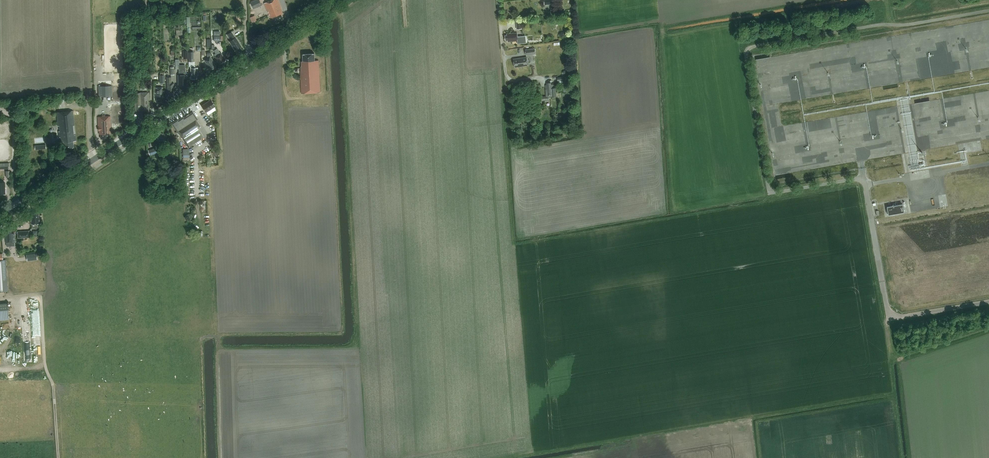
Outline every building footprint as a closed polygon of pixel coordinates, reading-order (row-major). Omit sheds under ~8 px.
[(260,0),(256,0),(251,2),(254,9),(262,5),(260,0)] [(281,7),(278,0),(273,0),(265,3),(269,15),(270,15),(271,18),(273,17),(275,23),(283,19),(281,14),(283,13),(280,7),(281,7)] [(241,46),(236,37),(235,38),(232,32),(227,35),(229,38),(230,37),(232,40),(229,41),(235,50),(241,46)] [(526,43),(526,36),(518,36),(517,33),(507,34),(507,35),(505,35),(506,40),(507,40),(508,42),(518,41),(518,43),(526,43)] [(225,60),(223,56),(221,53),(220,53),(219,51),(217,48),(214,50),(216,53),(214,55),(220,64),(225,60)] [(300,71),(302,93),(320,92),(319,60),(315,60),(315,53),(303,54),(303,61),(302,61),(302,66),(301,66),(301,71),(300,71)] [(216,66),(213,62),(214,62),(210,56),(204,60),(208,66),(210,69),(212,68),(216,66)] [(515,67),(528,66),(527,57),(514,59),(515,67)] [(194,61),(188,61),(189,66),(190,66),(191,78),(197,78),(197,75),(198,75),(197,68),(195,68),(195,66),(195,61),(194,61)] [(186,80),(186,75),(185,75),(185,65),(179,65),(179,75),(178,75),(178,82),(179,82),(179,86),(186,86),(186,82),(186,80)] [(556,95),(556,91),(554,91),(553,88),(553,84),(551,85),(551,83),(547,83),(547,85),(545,85),(546,96),(540,97),(540,101),(548,101),(548,96),(552,96),(552,97),(556,97),(556,95)] [(99,96),(112,96),(112,85),(98,85),(99,96)] [(163,96),(163,87),(154,88),(155,93),(156,93),(156,100),(157,100),(157,102),(162,101),(162,96),(163,96)] [(150,100),(150,97),(149,97),(149,92),(134,93),(135,111),(141,111),(149,111),(148,105),(148,100),(150,100)] [(215,106),(210,99),(201,105),(206,112),(215,106)] [(73,111),(56,112),(59,137),(60,137),(61,142),(62,142),(63,148),(74,147),(73,141),(76,141),(73,111)] [(204,137),(198,127),(200,126),(195,119),(197,118),(193,112),(184,118),(183,117),(178,120),(178,119),(172,123),(177,131),(178,134),(179,133),(188,147),(204,137)] [(111,133),(110,116),(98,117),(98,131),(99,131),(99,134),(101,134),(101,139),(109,139),(109,133),(111,133)] [(167,139),(163,133),(162,134),(159,130),(153,134),(157,139),(156,140),(159,144),(167,139)] [(150,156),(159,153),(158,147),(148,150),(150,156)] [(903,204),(887,207),(888,215),(904,212),(903,204)] [(39,224),(39,215),(37,215),(37,213),(32,213),(32,215),(31,215),(31,224),(32,224),(32,228),(39,228),(39,224)] [(14,233),(11,234),(11,232),(6,232),(7,234),(5,235),(6,243),(7,243),(7,246),(14,246),(14,242),(15,242),(14,233)] [(0,303),(0,320),(9,319),(8,302),(0,303)]
